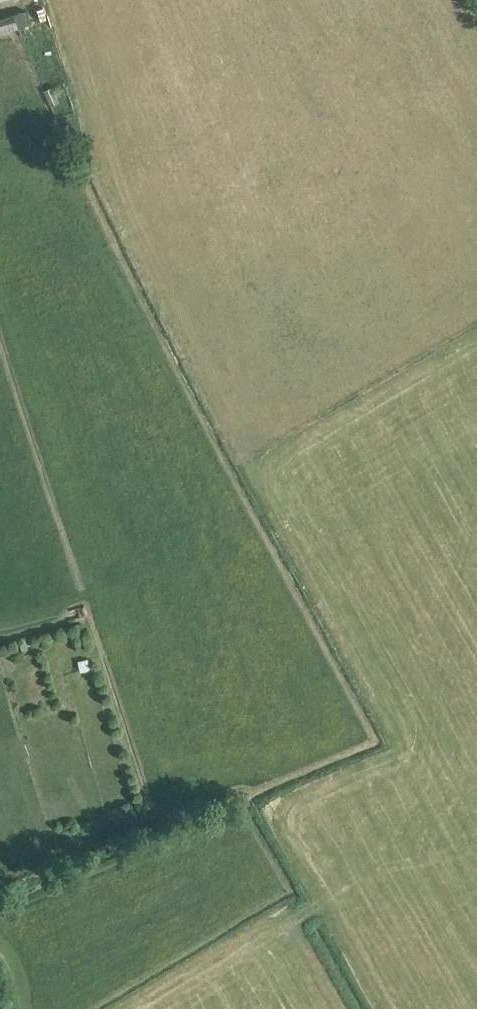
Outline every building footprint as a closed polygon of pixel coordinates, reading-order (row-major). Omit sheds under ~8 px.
[(38,7),(7,13),(10,24),(40,17),(38,7)] [(69,96),(79,93),(74,77),(63,81),(69,96)]
